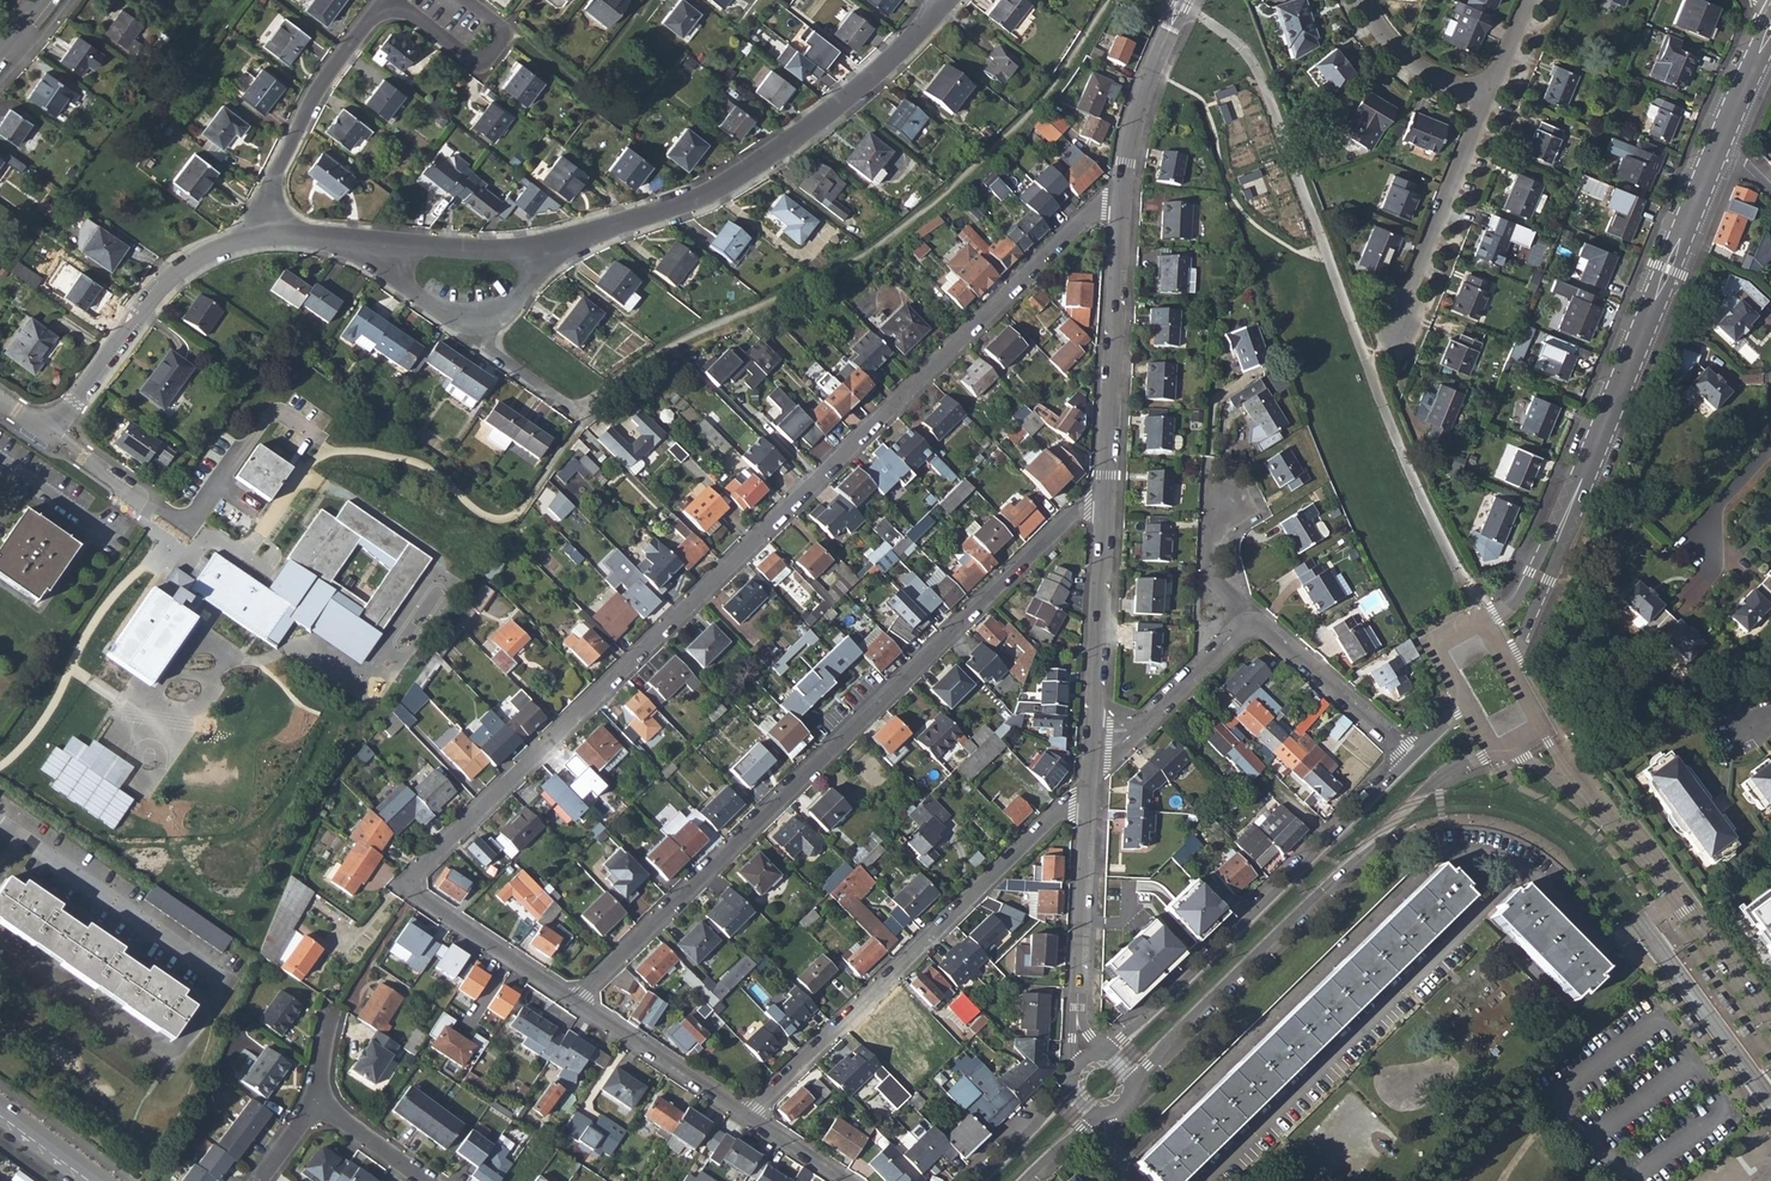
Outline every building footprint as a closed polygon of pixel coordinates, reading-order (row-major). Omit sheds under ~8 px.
[(300,4),(306,8),(304,10),(324,24),(337,7),(339,8),(344,0),(303,0),(300,4)] [(628,1),(627,0),(590,0),(584,8),(607,27),(628,1)] [(698,13),(682,0),(678,0),(661,22),(687,42),(700,25),(693,19),(698,13)] [(898,0),(867,0),(887,15),(898,0)] [(1030,3),(1027,0),(998,0),(987,15),(1008,31),(1030,3)] [(1313,48),(1316,46),(1313,37),(1317,36),(1311,20),(1309,20),(1306,12),(1308,11),(1304,0),(1290,0),(1274,5),(1287,46),(1288,46),(1293,59),(1313,48)] [(1718,7),(1702,0),(1682,0),(1673,23),(1706,36),(1718,7)] [(324,24),(326,26),(339,8),(337,7),(324,24)] [(1474,54),(1487,23),(1453,9),(1449,18),(1444,16),(1441,21),(1447,23),(1440,39),(1453,45),(1455,41),(1462,44),(1460,48),(1474,54)] [(133,38),(143,25),(122,10),(105,34),(135,55),(142,44),(135,39),(134,41),(132,40),(133,38)] [(854,49),(871,27),(852,11),(834,34),(854,49)] [(287,66),(309,36),(285,18),(262,47),(287,66)] [(402,71),(418,50),(399,35),(397,38),(390,33),(371,58),(381,66),(387,59),(402,71)] [(1682,88),(1691,64),(1694,65),(1698,56),(1678,48),(1681,39),(1666,33),(1662,42),(1649,75),(1682,88)] [(1123,66),(1133,45),(1116,37),(1106,58),(1123,66)] [(93,70),(103,55),(79,38),(73,47),(71,46),(60,62),(80,76),(88,66),(93,70)] [(816,80),(835,57),(812,39),(793,63),(816,80)] [(1337,88),(1358,71),(1337,45),(1315,62),(1328,77),(1322,83),(1321,84),(1321,86),(1326,93),(1329,93),(1336,87),(1337,88)] [(1001,86),(1019,62),(999,46),(991,57),(994,59),(984,73),(1001,86)] [(1099,62),(1103,53),(1093,48),(1088,57),(1099,62)] [(704,65),(708,60),(702,55),(698,60),(704,65)] [(691,70),(695,65),(687,59),(683,64),(691,70)] [(525,106),(543,82),(516,61),(509,71),(513,73),(502,88),(525,106)] [(1565,108),(1578,74),(1553,65),(1550,74),(1552,75),(1542,99),(1565,108)] [(951,115),(972,88),(943,66),(922,92),(951,115)] [(717,77),(722,80),(729,71),(725,67),(717,77)] [(273,102),(285,87),(261,69),(240,97),(262,114),(272,102),(273,102)] [(776,107),(792,86),(771,70),(755,91),(776,107)] [(74,102),(79,95),(45,73),(28,98),(55,116),(67,98),(74,102)] [(1095,119),(1111,82),(1092,74),(1079,102),(1075,110),(1088,116),(1095,119)] [(385,119),(404,95),(383,79),(365,103),(385,119)] [(1383,100),(1382,101),(1364,91),(1352,110),(1348,108),(1336,129),(1371,149),(1379,136),(1377,135),(1380,130),(1382,131),(1396,108),(1383,100)] [(1055,101),(1075,110),(1079,102),(1059,95),(1055,101)] [(1652,96),(1649,104),(1658,107),(1647,133),(1668,141),(1678,115),(1677,115),(1680,107),(1652,96)] [(737,141),(753,119),(725,98),(719,106),(728,113),(718,126),(737,141)] [(907,143),(926,119),(903,101),(884,125),(907,143)] [(492,141),(511,118),(491,102),(472,126),(492,141)] [(240,137),(248,125),(222,105),(201,133),(222,149),(235,133),(240,137)] [(32,123),(10,108),(0,123),(0,135),(16,146),(32,123)] [(1056,130),(1061,135),(1069,126),(1049,108),(1042,117),(1046,121),(1056,130)] [(365,139),(371,131),(343,109),(325,132),(348,150),(359,135),(365,139)] [(1442,136),(1447,124),(1414,111),(1403,139),(1435,152),(1440,140),(1439,139),(1440,135),(1442,136)] [(1108,124),(1095,119),(1088,116),(1080,135),(1099,144),(1108,124)] [(1033,126),(1038,130),(1046,121),(1042,117),(1033,126)] [(1048,140),(1056,130),(1046,121),(1038,130),(1048,140)] [(1540,121),(1537,129),(1536,128),(1525,153),(1549,163),(1560,138),(1558,137),(1562,130),(1540,121)] [(696,158),(707,144),(686,128),(666,154),(684,168),(694,156),(696,158)] [(879,170),(892,153),(867,134),(845,162),(870,181),(871,179),(877,184),(885,174),(879,170)] [(1666,149),(1638,138),(1631,156),(1623,153),(1615,175),(1635,183),(1634,184),(1647,190),(1652,177),(1651,177),(1653,171),(1655,172),(1657,172),(1666,149)] [(1101,172),(1079,151),(1072,145),(1060,156),(1071,168),(1060,178),(1077,196),(1101,172)] [(633,190),(652,165),(627,146),(608,170),(633,190)] [(391,154),(397,160),(402,153),(395,148),(391,154)] [(1180,185),(1185,156),(1162,151),(1156,181),(1180,185)] [(336,198),(353,176),(322,152),(307,173),(316,180),(328,188),(326,190),(336,198)] [(208,184),(218,172),(195,153),(172,183),(192,198),(205,182),(208,184)] [(422,173),(445,191),(446,191),(453,196),(469,175),(463,170),(467,164),(456,156),(450,157),(447,160),(446,159),(438,153),(422,173)] [(568,200),(587,176),(561,156),(542,180),(568,200)] [(684,168),(687,170),(696,158),(694,156),(684,168)] [(1041,170),(1034,162),(1014,182),(1021,189),(1019,190),(1018,192),(1024,199),(1032,191),(1041,182),(1047,176),(1041,170)] [(832,200),(844,184),(817,163),(799,187),(843,221),(849,212),(832,200)] [(474,169),(467,164),(463,170),(469,175),(474,169)] [(1011,191),(1021,202),(1024,199),(1018,192),(1019,190),(1011,181),(1013,180),(1000,166),(993,173),(1011,191)] [(993,173),(991,171),(980,182),(989,191),(991,192),(992,191),(1001,201),(1011,191),(993,173)] [(1502,207),(1528,217),(1532,208),(1539,211),(1545,195),(1539,192),(1543,183),(1517,172),(1502,207)] [(1411,191),(1415,183),(1394,174),(1380,208),(1408,219),(1419,194),(1411,191)] [(1584,176),(1578,191),(1615,205),(1604,232),(1630,241),(1646,201),(1584,176)] [(483,188),(486,184),(479,179),(462,201),(488,220),(501,202),(483,188)] [(553,209),(559,202),(531,179),(514,201),(535,218),(546,203),(553,209)] [(315,182),(326,190),(328,188),(316,180),(315,182)] [(192,198),(196,201),(208,184),(205,182),(192,198)] [(978,183),(987,192),(989,191),(980,182),(978,183)] [(1032,191),(1036,195),(1044,186),(1041,182),(1032,191)] [(1733,252),(1746,220),(1755,196),(1734,188),(1725,212),(1712,244),(1733,252)] [(799,245),(816,223),(782,197),(770,213),(788,227),(783,232),(799,245)] [(40,212),(47,216),(53,207),(47,202),(40,212)] [(971,203),(963,211),(975,224),(983,216),(971,203)] [(1190,240),(1191,204),(1162,203),(1161,239),(1190,240)] [(1047,228),(1039,221),(1030,211),(1003,236),(1021,254),(1047,228)] [(1047,228),(1054,221),(1046,213),(1039,221),(1047,228)] [(1530,249),(1538,232),(1491,215),(1486,231),(1484,230),(1474,255),(1498,265),(1507,240),(1530,249)] [(745,244),(749,240),(726,223),(708,246),(731,263),(745,244)] [(1396,250),(1401,236),(1374,224),(1358,264),(1375,270),(1377,265),(1385,269),(1390,256),(1387,255),(1390,248),(1393,249),(1396,250)] [(111,271),(128,246),(98,226),(81,251),(111,271)] [(968,247),(998,277),(1021,254),(1003,236),(989,248),(967,226),(957,236),(968,247)] [(1770,258),(1770,244),(1762,234),(1752,259),(1761,269),(1770,258)] [(919,260),(930,250),(922,240),(911,250),(919,260)] [(1603,288),(1617,255),(1584,241),(1578,254),(1588,258),(1580,279),(1603,288)] [(674,288),(696,259),(675,243),(653,271),(674,288)] [(731,263),(736,267),(750,248),(745,244),(731,263)] [(968,247),(947,267),(951,271),(975,295),(977,298),(998,277),(968,247)] [(1169,257),(1160,257),(1158,257),(1158,267),(1161,268),(1160,293),(1185,294),(1185,292),(1194,293),(1195,269),(1188,268),(1188,258),(1177,257),(1169,257)] [(19,262),(14,272),(37,285),(43,275),(19,262)] [(595,286),(621,306),(628,311),(638,298),(631,292),(639,282),(613,262),(595,286)] [(1375,270),(1383,274),(1385,269),(1377,265),(1375,270)] [(961,308),(975,295),(951,271),(945,276),(950,281),(942,288),(961,308)] [(83,311),(101,286),(81,272),(64,297),(83,311)] [(291,281),(293,279),(283,272),(270,291),(297,309),(301,305),(311,290),(301,283),(299,286),(291,281)] [(1469,273),(1465,282),(1464,281),(1452,309),(1476,319),(1487,291),(1486,291),(1489,282),(1469,273)] [(1090,308),(1092,276),(1066,274),(1064,307),(1065,307),(1068,308),(1070,308),(1070,314),(1070,320),(1075,326),(1088,327),(1089,309),(1090,308)] [(1746,324),(1755,316),(1753,314),(1762,306),(1738,283),(1731,291),(1736,297),(1712,322),(1731,341),(1739,332),(1741,333),(1748,326),(1746,324)] [(322,294),(323,292),(314,285),(311,290),(301,305),(327,323),(341,304),(331,297),(329,299),(322,294)] [(1571,295),(1558,328),(1588,340),(1602,307),(1598,305),(1601,297),(1577,288),(1574,296),(1571,295)] [(1036,312),(1044,304),(1035,294),(1027,302),(1036,312)] [(205,336),(222,311),(199,295),(193,304),(194,305),(183,320),(205,336)] [(577,348),(603,315),(581,298),(572,311),(556,331),(577,348)] [(182,320),(183,320),(194,305),(193,304),(182,320)] [(903,353),(927,330),(904,306),(888,321),(879,330),(873,335),(890,352),(897,346),(903,353)] [(368,317),(370,314),(360,308),(340,337),(351,344),(353,341),(369,353),(373,348),(386,329),(387,326),(377,319),(376,322),(368,317)] [(552,329),(556,331),(572,311),(568,308),(552,329)] [(1177,347),(1178,311),(1149,310),(1148,327),(1153,327),(1152,346),(1177,347)] [(870,321),(879,330),(888,321),(880,311),(870,321)] [(38,361),(56,336),(30,317),(5,352),(34,373),(41,363),(38,361)] [(1080,349),(1089,339),(1069,319),(1059,329),(1069,340),(1062,347),(1057,351),(1049,359),(1062,373),(1083,352),(1080,349)] [(1237,374),(1268,362),(1255,325),(1223,336),(1237,374)] [(1002,369),(1025,347),(1006,328),(983,349),(1002,369)] [(373,348),(407,371),(409,369),(422,350),(395,331),(393,334),(386,329),(373,348)] [(882,363),(891,354),(869,331),(850,350),(854,354),(847,360),(856,369),(872,386),(880,379),(873,372),(877,368),(875,366),(880,361),(882,363)] [(1460,333),(1457,342),(1450,339),(1440,363),(1467,374),(1481,342),(1460,333)] [(761,339),(745,356),(765,375),(782,359),(761,339)] [(445,352),(447,349),(437,343),(435,346),(427,341),(422,350),(409,369),(416,374),(424,362),(448,378),(442,385),(446,388),(449,384),(464,361),(455,355),(453,357),(445,352)] [(1566,379),(1576,354),(1551,344),(1540,370),(1542,370),(1539,379),(1561,387),(1564,379),(1566,379)] [(711,358),(700,369),(717,388),(726,378),(730,384),(736,377),(750,391),(765,375),(745,356),(736,347),(716,363),(711,358)] [(1732,393),(1724,384),(1725,383),(1716,375),(1715,376),(1707,367),(1705,370),(1698,363),(1701,355),(1684,348),(1677,365),(1690,370),(1677,385),(1684,393),(1690,386),(1715,411),(1732,393)] [(178,388),(192,369),(169,352),(155,371),(178,388)] [(975,397),(997,377),(979,359),(972,365),(974,368),(967,375),(960,381),(975,397)] [(476,402),(491,380),(464,361),(449,384),(476,402)] [(1173,400),(1174,365),(1147,364),(1146,400),(1173,400)] [(965,372),(967,375),(974,368),(972,365),(965,372)] [(856,403),(872,386),(856,369),(839,385),(856,403)] [(163,409),(178,388),(155,371),(140,392),(163,409)] [(856,403),(839,385),(827,373),(816,383),(829,395),(822,402),(839,418),(856,403)] [(1443,444),(1463,393),(1440,383),(1425,420),(1432,423),(1426,437),(1443,444)] [(444,392),(471,410),(476,402),(449,384),(446,388),(444,392)] [(1263,440),(1287,425),(1265,389),(1241,404),(1255,426),(1248,431),(1256,444),(1263,440)] [(1083,418),(1085,396),(1077,391),(1063,404),(1067,406),(1058,420),(1042,407),(1035,414),(1044,423),(1052,428),(1073,444),(1083,429),(1076,424),(1081,416),(1083,418)] [(1544,438),(1558,405),(1532,394),(1519,428),(1544,438)] [(937,441),(964,414),(946,396),(938,403),(941,406),(932,414),(932,413),(922,422),(929,430),(928,431),(937,441)] [(823,435),(839,418),(822,402),(806,418),(823,435)] [(505,412),(507,410),(497,403),(484,422),(494,428),(488,436),(489,439),(505,451),(512,441),(524,422),(515,415),(513,418),(505,412)] [(1018,424),(1031,412),(1024,404),(1011,417),(1018,424)] [(1042,407),(1038,404),(1032,410),(1032,411),(1035,414),(1042,407)] [(790,413),(794,417),(796,415),(800,412),(793,405),(785,412),(788,415),(790,413)] [(1148,409),(1148,418),(1165,418),(1165,410),(1148,409)] [(640,460),(665,435),(659,430),(640,411),(631,420),(641,430),(641,436),(632,445),(626,445),(609,428),(597,440),(627,470),(639,458),(640,460)] [(1030,437),(1044,423),(1035,414),(1032,411),(1018,425),(1027,434),(1030,437)] [(823,435),(806,418),(800,412),(796,415),(802,421),(799,425),(798,424),(775,445),(793,464),(823,435)] [(1171,451),(1173,418),(1165,418),(1148,418),(1144,417),(1143,426),(1147,427),(1146,434),(1145,450),(1171,451)] [(723,454),(730,447),(703,419),(696,427),(723,454)] [(139,429),(134,426),(129,422),(114,445),(144,466),(153,452),(161,458),(157,463),(164,468),(169,461),(175,454),(139,429)] [(532,431),(534,429),(524,422),(512,441),(538,459),(551,441),(542,434),(540,436),(532,431)] [(1008,435),(1015,444),(1027,434),(1018,425),(1008,435)] [(909,473),(922,460),(926,465),(928,463),(943,478),(945,476),(949,480),(954,476),(927,448),(908,428),(886,449),(908,471),(909,473)] [(817,458),(831,447),(823,437),(809,448),(817,458)] [(789,469),(760,439),(741,458),(765,482),(774,473),(772,471),(775,468),(777,470),(783,476),(789,469)] [(674,444),(667,451),(680,463),(686,456),(674,444)] [(1074,484),(1084,474),(1055,445),(1046,454),(1070,479),(1072,481),(1074,484)] [(269,502),(291,470),(257,446),(235,478),(269,502)] [(1527,490),(1540,456),(1517,447),(1503,480),(1527,490)] [(1305,471),(1302,473),(1286,448),(1264,462),(1280,487),(1286,483),(1291,491),(1309,479),(1305,471)] [(1043,450),(1029,464),(1056,492),(1070,479),(1046,454),(1043,450)] [(994,458),(1003,467),(1009,461),(1001,452),(994,458)] [(579,460),(592,472),(599,466),(586,453),(579,460)] [(574,473),(581,465),(573,458),(556,476),(563,483),(574,473)] [(874,487),(881,480),(863,462),(856,469),(874,487)] [(1029,464),(1021,472),(1037,487),(1048,499),(1056,492),(1029,464)] [(574,473),(588,487),(595,480),(591,476),(581,465),(574,473)] [(867,495),(874,487),(856,469),(834,490),(839,495),(857,514),(871,500),(867,495)] [(896,482),(900,487),(912,475),(909,473),(908,471),(896,482)] [(595,480),(597,482),(602,478),(596,472),(591,476),(595,480)] [(1171,507),(1172,473),(1147,472),(1146,493),(1146,504),(1146,506),(1171,507)] [(744,513),(765,492),(750,476),(739,487),(732,481),(722,492),(744,513)] [(947,513),(973,488),(963,478),(960,482),(939,502),(938,503),(947,513)] [(703,532),(727,509),(707,488),(683,512),(703,532)] [(920,491),(933,504),(936,501),(924,488),(920,491)] [(560,491),(547,505),(561,520),(575,506),(560,491)] [(1039,502),(1045,497),(1039,491),(1034,496),(1039,502)] [(1022,539),(1044,518),(1034,508),(1021,494),(999,516),(1004,521),(1022,539)] [(850,533),(864,520),(857,514),(839,495),(824,510),(819,505),(808,515),(832,538),(843,527),(850,533)] [(1474,531),(1471,536),(1484,559),(1496,556),(1501,542),(1502,543),(1517,505),(1494,496),(1479,533),(1474,531)] [(334,519),(321,510),(309,527),(287,559),(303,570),(310,575),(325,585),(330,579),(359,536),(393,560),(364,602),(360,608),(354,617),(379,634),(431,559),(347,501),(334,519)] [(1328,532),(1322,523),(1319,522),(1313,526),(1309,520),(1318,514),(1311,504),(1303,509),(1279,524),(1298,554),(1321,539),(1327,535),(1328,532)] [(1328,511),(1331,517),(1340,513),(1336,507),(1328,511)] [(0,551),(0,574),(37,600),(74,547),(26,513),(0,551)] [(665,520),(670,525),(676,519),(671,513),(665,520)] [(913,541),(934,521),(927,514),(912,528),(906,534),(913,541)] [(1166,526),(1167,517),(1148,517),(1148,525),(1146,525),(1145,534),(1144,534),(1143,560),(1168,562),(1168,560),(1175,561),(1178,559),(1178,550),(1176,548),(1169,547),(1170,535),(1168,535),(1168,526),(1166,526)] [(996,550),(1010,537),(991,518),(970,537),(987,554),(994,548),(996,550)] [(686,570),(707,549),(676,519),(670,525),(670,526),(685,540),(671,555),(681,565),(686,570)] [(893,528),(888,532),(878,522),(872,529),(884,541),(891,548),(902,537),(893,528)] [(583,559),(593,550),(578,534),(568,544),(583,559)] [(898,559),(901,561),(918,546),(913,541),(906,534),(902,537),(891,548),(890,550),(898,559)] [(952,575),(967,591),(985,573),(995,563),(989,556),(987,554),(970,537),(959,546),(970,557),(952,575)] [(671,555),(654,538),(642,550),(645,553),(645,558),(634,568),(660,595),(670,585),(665,580),(670,574),(671,575),(681,565),(671,555)] [(890,550),(891,548),(884,541),(873,552),(869,548),(863,554),(869,561),(874,565),(890,550)] [(823,569),(831,562),(813,544),(795,562),(813,579),(814,578),(823,569)] [(987,554),(989,556),(996,550),(994,548),(987,554)] [(885,571),(898,559),(890,550),(874,565),(882,574),(885,577),(888,574),(885,571)] [(190,590),(198,595),(264,641),(288,604),(282,601),(214,553),(190,590)] [(774,586),(789,571),(772,553),(757,567),(774,586)] [(1056,566),(1069,573),(1074,562),(1062,556),(1056,566)] [(842,577),(827,592),(814,578),(813,579),(808,584),(824,600),(831,607),(845,594),(858,580),(854,576),(840,561),(836,565),(832,560),(831,562),(823,569),(827,574),(833,568),(842,577)] [(854,576),(858,580),(863,575),(872,567),(874,565),(869,561),(854,576)] [(1326,570),(1322,572),(1317,565),(1297,577),(1302,585),(1301,585),(1318,612),(1351,592),(1339,574),(1332,578),(1326,570)] [(1069,573),(1056,566),(1052,574),(1050,572),(1046,579),(1044,579),(1034,597),(1063,613),(1067,604),(1063,602),(1069,591),(1066,590),(1068,586),(1069,583),(1069,573)] [(867,580),(876,571),(872,567),(863,575),(867,580)] [(282,601),(288,604),(310,575),(303,570),(282,601)] [(948,610),(964,594),(942,572),(926,587),(948,610)] [(1767,577),(1769,578),(1761,586),(1770,596),(1770,573),(1767,577)] [(330,579),(325,585),(360,608),(364,602),(330,579)] [(642,618),(660,601),(637,579),(627,590),(620,583),(614,590),(617,593),(637,614),(642,618)] [(739,624),(767,597),(750,580),(722,607),(739,624)] [(1138,580),(1137,596),(1135,596),(1134,614),(1160,615),(1161,594),(1171,594),(1171,581),(1138,580)] [(1641,628),(1643,626),(1653,636),(1657,631),(1672,616),(1664,608),(1665,606),(1663,605),(1655,596),(1656,595),(1648,587),(1647,589),(1641,582),(1624,600),(1640,614),(1633,621),(1641,628)] [(478,614),(493,592),(482,585),(456,623),(463,628),(474,612),(478,614)] [(1770,610),(1770,611),(1770,596),(1761,586),(1755,593),(1754,591),(1746,599),(1745,598),(1738,606),(1739,607),(1731,616),(1730,616),(1729,618),(1746,634),(1748,633),(1748,632),(1770,610)] [(932,625),(946,612),(921,587),(908,600),(932,625)] [(1372,591),(1376,598),(1382,594),(1378,587),(1372,591)] [(151,589),(105,655),(150,686),(196,619),(185,612),(179,608),(151,589)] [(179,608),(185,612),(198,595),(190,590),(179,608)] [(624,626),(637,614),(617,593),(590,619),(612,642),(619,634),(618,633),(624,626)] [(1063,613),(1034,597),(1033,597),(1025,612),(1037,619),(1028,636),(1048,646),(1065,614),(1063,613)] [(809,627),(830,606),(824,600),(808,615),(805,611),(800,616),(803,620),(809,627)] [(823,614),(829,620),(836,613),(831,608),(823,614)] [(612,642),(590,619),(581,610),(576,614),(584,622),(562,643),(586,667),(612,642)] [(1368,628),(1361,632),(1357,625),(1356,625),(1350,616),(1331,629),(1336,638),(1351,663),(1373,649),(1379,646),(1368,628)] [(1665,639),(1690,663),(1706,646),(1698,638),(1700,636),(1692,628),(1691,630),(1680,620),(1679,622),(1672,616),(1657,631),(1653,636),(1661,643),(1665,639)] [(999,627),(996,625),(990,618),(972,635),(981,644),(988,650),(1002,638),(1011,648),(1014,644),(1026,656),(1033,649),(1008,623),(1004,627),(1001,625),(999,627)] [(510,657),(528,640),(509,622),(491,639),(500,648),(497,652),(493,656),(490,659),(505,674),(516,664),(510,657)] [(1361,632),(1368,628),(1366,624),(1360,623),(1357,625),(1361,632)] [(455,624),(436,653),(439,657),(462,631),(455,624)] [(703,667),(729,643),(711,624),(685,649),(703,667)] [(618,633),(619,634),(626,628),(624,626),(618,633)] [(855,647),(861,654),(883,633),(877,627),(871,633),(870,633),(855,647)] [(1159,664),(1160,634),(1133,632),(1132,642),(1135,642),(1134,662),(1159,664)] [(879,672),(901,651),(883,633),(861,654),(877,670),(879,672)] [(778,659),(766,648),(759,641),(749,649),(769,668),(778,659)] [(766,648),(778,659),(783,654),(771,643),(766,648)] [(988,650),(981,644),(973,652),(976,655),(965,666),(983,684),(991,676),(996,681),(1008,670),(988,650)] [(439,664),(448,673),(451,669),(439,657),(436,653),(432,657),(439,664)] [(1397,656),(1404,666),(1408,663),(1402,653),(1397,656)] [(1399,669),(1404,666),(1397,656),(1369,673),(1379,688),(1384,685),(1388,691),(1392,689),(1397,696),(1411,688),(1399,669)] [(432,657),(414,683),(421,690),(439,664),(432,657)] [(692,691),(700,683),(674,657),(647,683),(650,686),(642,695),(655,709),(664,700),(683,682),(692,691)] [(1258,687),(1271,673),(1256,659),(1247,668),(1243,672),(1240,669),(1222,688),(1240,706),(1258,687)] [(1023,684),(1027,673),(1017,663),(1009,671),(1012,674),(1016,678),(1023,684)] [(942,677),(944,679),(955,668),(953,666),(942,677)] [(949,709),(973,686),(955,668),(944,679),(942,677),(930,690),(949,709)] [(1064,682),(1064,670),(1046,669),(1045,681),(1041,681),(1040,703),(1017,702),(1012,714),(1022,715),(1031,715),(1064,716),(1065,707),(1066,707),(1067,683),(1064,682)] [(414,683),(392,713),(403,724),(429,699),(421,690),(414,683)] [(1274,716),(1258,701),(1265,694),(1258,687),(1240,706),(1231,715),(1237,721),(1254,737),(1274,716)] [(518,713),(505,725),(520,741),(525,736),(523,734),(542,716),(528,702),(530,700),(519,689),(506,701),(518,713)] [(655,709),(642,695),(638,691),(624,706),(635,717),(628,724),(645,741),(666,720),(655,709)] [(1258,701),(1274,716),(1277,713),(1281,709),(1265,694),(1258,701)] [(1310,701),(1315,705),(1322,698),(1317,694),(1310,701)] [(116,827),(134,797),(90,770),(105,745),(96,740),(110,716),(76,695),(49,740),(56,744),(42,768),(57,778),(51,787),(116,827)] [(1126,700),(1136,704),(1138,698),(1128,695),(1126,700)] [(819,730),(837,713),(821,696),(811,706),(807,703),(792,718),(805,731),(807,733),(815,725),(819,730)] [(1291,771),(1311,748),(1314,746),(1301,734),(1329,704),(1322,698),(1315,705),(1291,731),(1271,752),(1291,771)] [(714,722),(726,710),(718,702),(706,714),(714,722)] [(976,749),(968,740),(940,712),(932,720),(935,722),(916,740),(935,759),(955,740),(970,755),(976,749)] [(392,713),(381,727),(390,737),(403,724),(392,713)] [(805,731),(792,718),(786,713),(776,723),(765,734),(785,754),(790,759),(803,746),(799,741),(799,740),(798,739),(805,731)] [(1279,720),(1282,717),(1277,713),(1274,716),(1254,737),(1263,745),(1271,752),(1291,731),(1279,720)] [(1019,732),(1022,715),(1012,714),(1001,724),(1019,732)] [(1064,751),(1066,716),(1064,716),(1031,715),(1031,727),(1048,728),(1052,728),(1052,737),(1049,736),(1046,743),(1050,745),(1064,751)] [(1237,721),(1231,715),(1222,725),(1228,732),(1233,726),(1237,721)] [(1336,741),(1351,723),(1342,715),(1326,733),(1336,741)] [(523,734),(525,736),(544,719),(542,716),(523,734)] [(758,727),(765,734),(776,723),(768,716),(758,727)] [(465,717),(455,725),(460,731),(470,742),(477,736),(469,727),(472,724),(465,717)] [(887,756),(910,734),(893,717),(870,739),(887,756)] [(499,719),(479,740),(500,761),(520,741),(505,725),(499,719)] [(1228,732),(1222,725),(1219,722),(1203,738),(1222,758),(1224,756),(1249,783),(1263,768),(1238,742),(1243,737),(1233,726),(1228,732)] [(992,733),(993,733),(984,724),(968,740),(976,749),(978,747),(992,733)] [(620,747),(600,727),(573,753),(593,773),(601,765),(607,771),(625,753),(620,747)] [(1008,750),(1015,743),(999,727),(993,733),(992,733),(1006,747),(1008,750)] [(489,762),(470,742),(460,731),(440,750),(469,780),(489,762)] [(798,739),(799,740),(799,741),(803,746),(811,738),(807,733),(805,731),(798,739)] [(978,747),(991,761),(1006,747),(992,733),(978,747)] [(1175,774),(1190,758),(1173,740),(1158,755),(1156,754),(1148,761),(1166,781),(1168,783),(1176,775),(1175,774)] [(747,787),(773,762),(756,745),(730,770),(747,787)] [(1064,751),(1050,745),(1046,750),(1061,762),(1069,753),(1064,751)] [(1260,753),(1265,759),(1271,752),(1263,745),(1258,751),(1260,753)] [(1328,776),(1336,767),(1314,746),(1311,748),(1291,771),(1313,791),(1328,776)] [(983,768),(991,761),(978,747),(976,749),(970,755),(983,768)] [(1050,792),(1068,768),(1061,762),(1046,750),(1030,771),(1050,792)] [(1710,866),(1736,846),(1704,802),(1708,799),(1691,777),(1687,780),(1667,752),(1641,772),(1656,792),(1652,795),(1696,854),(1700,851),(1710,866)] [(956,769),(968,782),(983,768),(970,755),(956,769)] [(1139,773),(1127,783),(1126,811),(1154,812),(1155,793),(1166,781),(1148,761),(1137,771),(1139,773)] [(1736,788),(1755,814),(1770,803),(1770,805),(1770,762),(1736,788)] [(576,799),(588,786),(565,763),(552,775),(554,777),(576,799)] [(664,778),(676,767),(671,763),(660,774),(664,778)] [(410,793),(424,807),(433,817),(440,810),(438,808),(455,792),(435,770),(410,793)] [(377,780),(387,789),(393,781),(383,773),(377,780)] [(645,789),(649,793),(664,778),(660,774),(645,789)] [(1326,803),(1341,787),(1328,776),(1313,791),(1326,803)] [(554,777),(524,808),(543,827),(547,823),(542,817),(555,803),(572,821),(577,817),(582,823),(591,814),(576,799),(554,777)] [(972,786),(989,804),(992,801),(995,798),(978,780),(972,786)] [(402,783),(371,812),(392,834),(395,836),(424,807),(410,793),(402,783)] [(1338,802),(1349,791),(1343,786),(1333,797),(1338,802)] [(716,831),(744,804),(726,787),(699,814),(716,831)] [(827,831),(850,809),(829,789),(819,799),(821,800),(808,813),(827,831)] [(936,837),(944,829),(941,827),(951,817),(943,809),(929,795),(924,799),(908,815),(920,828),(906,842),(919,856),(917,858),(926,867),(937,856),(929,848),(938,839),(936,837)] [(1016,825),(1032,810),(1017,796),(1002,811),(1016,825)] [(1309,806),(1314,800),(1309,796),(1304,802),(1309,806)] [(807,811),(808,813),(821,800),(819,799),(807,811)] [(1307,830),(1291,815),(1280,805),(1269,816),(1265,820),(1261,816),(1234,842),(1260,869),(1277,851),(1281,855),(1307,830)] [(518,852),(543,827),(524,808),(511,821),(512,822),(500,834),(518,852)] [(362,847),(364,845),(378,854),(392,834),(371,812),(369,810),(349,838),(356,843),(362,847)] [(1153,833),(1154,812),(1126,811),(1125,829),(1124,834),(1122,834),(1121,849),(1134,850),(1134,847),(1146,848),(1146,832),(1153,833)] [(1261,816),(1265,820),(1269,816),(1265,812),(1261,816)] [(797,814),(793,818),(792,817),(772,837),(792,857),(801,848),(808,857),(814,857),(819,851),(819,844),(811,836),(815,832),(797,814)] [(1201,823),(1212,833),(1219,826),(1208,815),(1203,820),(1201,823)] [(691,855),(706,840),(682,816),(663,834),(666,838),(684,856),(689,852),(691,855)] [(602,831),(605,828),(599,822),(588,833),(593,839),(602,831)] [(496,856),(502,851),(493,841),(478,827),(473,832),(496,856)] [(649,842),(655,848),(666,838),(663,834),(660,832),(649,842)] [(819,844),(825,846),(827,844),(815,832),(811,836),(819,844)] [(879,844),(882,841),(873,832),(849,856),(858,865),(879,844)] [(1194,837),(1196,835),(1194,832),(1182,843),(1183,844),(1170,857),(1180,866),(1202,845),(1194,837)] [(502,851),(510,859),(518,852),(500,834),(493,841),(502,851)] [(894,842),(899,846),(903,842),(899,837),(894,842)] [(687,859),(684,856),(666,838),(655,848),(645,859),(651,864),(652,863),(656,868),(655,869),(666,880),(687,859)] [(356,843),(330,882),(352,896),(360,883),(363,885),(382,857),(378,854),(364,845),(362,847),(356,843)] [(864,871),(885,850),(879,844),(858,865),(864,871)] [(579,865),(590,854),(585,848),(573,859),(579,865)] [(1237,852),(1235,854),(1231,849),(1223,855),(1228,860),(1213,873),(1233,895),(1255,876),(1246,866),(1248,864),(1237,852)] [(759,896),(779,876),(757,853),(736,873),(759,896)] [(1060,883),(1062,858),(1041,857),(1041,866),(1033,866),(1032,881),(1060,882),(1060,883)] [(512,866),(518,873),(521,870),(514,863),(512,866)] [(842,880),(853,870),(846,863),(835,873),(842,880)] [(874,882),(864,871),(858,865),(853,870),(842,880),(828,894),(870,936),(886,952),(897,940),(878,921),(876,922),(851,897),(855,892),(860,897),(874,882)] [(1471,897),(1464,890),(1467,887),(1451,871),(1448,873),(1441,866),(1135,1165),(1142,1172),(1140,1174),(1146,1180),(1180,1180),(1471,897)] [(458,902),(470,885),(445,868),(433,886),(458,902)] [(541,891),(536,885),(521,870),(518,873),(496,895),(503,903),(511,895),(537,921),(552,901),(541,891)] [(634,908),(652,891),(636,873),(610,898),(624,913),(628,918),(637,910),(634,908)] [(911,921),(939,894),(919,873),(891,900),(911,921)] [(555,880),(559,884),(564,879),(560,875),(555,880)] [(290,877),(278,906),(297,919),(313,892),(290,877)] [(159,1028),(173,1038),(194,1008),(180,998),(184,993),(149,969),(145,974),(118,955),(122,950),(86,926),(83,931),(56,912),(60,907),(24,883),(21,889),(7,879),(0,889),(0,918),(0,923),(33,946),(35,943),(62,961),(60,964),(95,989),(97,985),(125,1004),(123,1008),(157,1032),(159,1028)] [(536,885),(541,891),(548,884),(545,881),(543,882),(541,880),(536,885)] [(1060,882),(1032,881),(1019,880),(1019,891),(1029,892),(1028,915),(1043,922),(1043,919),(1052,919),(1053,915),(1062,915),(1063,892),(1059,892),(1060,882)] [(1194,881),(1165,909),(1197,942),(1227,914),(1194,881)] [(560,897),(548,884),(541,891),(552,901),(554,903),(560,897)] [(144,900),(225,950),(234,935),(154,885),(144,900)] [(1499,909),(1491,916),(1573,1000),(1581,993),(1583,996),(1600,980),(1597,977),(1604,970),(1522,886),(1515,893),(1512,890),(1496,906),(1499,909)] [(748,918),(753,913),(727,887),(719,896),(722,899),(724,902),(717,908),(715,906),(705,916),(728,939),(735,931),(733,929),(746,916),(748,918)] [(1743,909),(1759,931),(1755,933),(1770,955),(1770,894),(1768,890),(1743,909)] [(851,897),(876,922),(878,921),(857,900),(860,897),(855,892),(851,897)] [(624,913),(610,898),(604,893),(580,915),(601,936),(624,913)] [(554,903),(560,909),(566,903),(560,897),(554,903)] [(985,904),(993,908),(995,901),(988,898),(985,904)] [(715,906),(717,908),(724,902),(722,899),(715,906)] [(537,921),(536,922),(541,926),(531,941),(537,946),(535,949),(548,957),(559,941),(564,945),(571,936),(558,925),(556,928),(554,927),(551,930),(553,932),(552,934),(545,929),(560,909),(554,903),(552,901),(537,921)] [(278,906),(258,955),(272,963),(297,919),(278,906)] [(805,929),(818,916),(812,910),(799,922),(805,929)] [(733,929),(735,931),(748,918),(746,916),(733,929)] [(1151,921),(1105,965),(1115,976),(1102,988),(1124,1011),(1184,955),(1151,921)] [(695,965),(718,941),(699,922),(676,946),(695,965)] [(406,946),(409,948),(432,965),(448,943),(448,942),(425,927),(411,945),(408,943),(406,946)] [(775,945),(780,940),(776,935),(770,941),(775,945)] [(302,936),(280,968),(299,982),(322,950),(302,936)] [(859,977),(886,952),(870,936),(859,947),(856,942),(841,958),(859,977)] [(1054,946),(1054,937),(1030,936),(1030,947),(1017,947),(1015,948),(1014,973),(1016,975),(1042,977),(1042,967),(1053,967),(1053,953),(1050,953),(1050,947),(1054,946)] [(976,968),(984,961),(986,958),(966,937),(945,958),(936,967),(957,988),(967,978),(976,968)] [(459,939),(453,947),(475,962),(481,954),(459,939)] [(672,966),(677,960),(662,944),(635,971),(651,987),(666,972),(669,975),(675,969),(672,966)] [(735,983),(754,965),(744,955),(715,985),(716,987),(711,993),(718,1000),(735,983)] [(754,965),(759,970),(769,960),(764,955),(754,965)] [(811,994),(835,971),(820,955),(796,979),(811,994)] [(484,968),(476,962),(457,990),(474,1001),(489,978),(480,973),(484,968)] [(676,966),(683,972),(686,969),(680,962),(676,966)] [(931,1006),(950,987),(928,966),(909,985),(931,1006)] [(631,995),(638,983),(624,968),(609,983),(631,995)] [(971,983),(981,973),(976,968),(967,978),(971,983)] [(711,993),(700,982),(686,969),(683,972),(679,975),(704,1001),(704,1002),(710,1008),(718,1000),(711,993)] [(700,982),(711,993),(716,987),(706,976),(700,982)] [(379,984),(357,1019),(377,1032),(384,1036),(390,1027),(386,1024),(402,999),(379,984)] [(503,1019),(521,992),(513,986),(509,992),(501,986),(486,1008),(503,1019)] [(809,1016),(817,1008),(795,986),(787,993),(790,997),(775,1012),(793,1030),(808,1015),(809,1016)] [(280,991),(258,1020),(280,1036),(301,1007),(280,991)] [(640,1022),(656,998),(647,992),(627,1021),(637,1028),(640,1022)] [(965,1025),(978,1013),(961,994),(948,1007),(965,1025)] [(1046,1031),(1048,995),(1021,994),(1020,1030),(1026,1030),(1026,1040),(1046,1040),(1046,1031)] [(650,1029),(666,1005),(656,998),(640,1022),(650,1029)] [(704,1020),(713,1011),(710,1008),(704,1002),(695,1011),(704,1020)] [(538,1055),(540,1053),(549,1059),(564,1037),(555,1031),(556,1030),(522,1007),(509,1026),(526,1037),(521,1045),(538,1055)] [(697,1044),(713,1028),(704,1020),(695,1011),(694,1009),(677,1025),(675,1022),(665,1034),(684,1053),(687,1056),(692,1057),(700,1048),(697,1044)] [(430,1047),(446,1057),(459,1037),(449,1031),(455,1021),(442,1013),(428,1035),(435,1040),(430,1047)] [(975,1034),(988,1021),(982,1016),(969,1029),(975,1034)] [(776,1042),(784,1034),(770,1019),(744,1043),(762,1063),(780,1046),(776,1042)] [(880,1024),(902,1047),(905,1045),(882,1022),(880,1024)] [(865,1040),(887,1062),(902,1047),(880,1024),(865,1040)] [(416,1029),(403,1049),(414,1056),(427,1037),(416,1029)] [(589,1044),(568,1030),(567,1032),(579,1040),(583,1041),(589,1044)] [(384,1036),(377,1032),(364,1051),(361,1050),(355,1059),(357,1061),(351,1071),(373,1086),(399,1047),(384,1036)] [(579,1040),(567,1032),(564,1037),(549,1059),(549,1060),(562,1069),(558,1076),(559,1077),(562,1079),(564,1080),(575,1084),(576,1074),(587,1058),(592,1061),(599,1051),(589,1044),(583,1041),(579,1040)] [(466,1060),(473,1065),(488,1043),(475,1034),(469,1044),(459,1037),(446,1057),(461,1067),(466,1060)] [(1013,1039),(1013,1048),(1024,1059),(1009,1073),(1006,1071),(997,1080),(1020,1104),(1055,1070),(1045,1059),(1046,1040),(1026,1040),(1013,1039)] [(848,1098),(880,1066),(860,1045),(852,1053),(855,1056),(850,1060),(845,1065),(840,1061),(826,1075),(848,1098)] [(265,1047),(240,1081),(263,1098),(278,1078),(280,1080),(290,1066),(265,1047)] [(840,1061),(845,1065),(850,1060),(846,1056),(840,1061)] [(967,1060),(957,1070),(965,1078),(976,1068),(967,1060)] [(1020,1104),(997,1080),(981,1063),(965,1078),(979,1094),(963,1110),(967,1115),(987,1135),(1020,1104)] [(614,1069),(600,1090),(630,1109),(646,1085),(625,1071),(623,1075),(614,1069)] [(468,1073),(461,1083),(487,1099),(494,1090),(468,1073)] [(562,1079),(559,1077),(554,1086),(559,1090),(562,1079)] [(817,1079),(811,1085),(807,1081),(778,1110),(789,1121),(817,1094),(823,1100),(830,1092),(817,1079)] [(522,1084),(515,1096),(522,1100),(530,1089),(522,1084)] [(544,1092),(532,1108),(543,1117),(561,1092),(559,1090),(554,1086),(551,1084),(544,1092)] [(409,1087),(391,1111),(418,1131),(436,1107),(409,1087)] [(917,1112),(927,1103),(915,1092),(910,1097),(907,1100),(917,1112)] [(660,1127),(656,1133),(665,1140),(670,1134),(682,1116),(655,1097),(643,1116),(660,1127)] [(250,1099),(214,1147),(235,1162),(270,1114),(250,1099)] [(490,1106),(510,1119),(513,1114),(493,1101),(490,1106)] [(436,1107),(418,1131),(445,1151),(462,1126),(436,1107)] [(682,1116),(670,1134),(693,1150),(710,1124),(687,1108),(682,1116)] [(962,1159),(987,1135),(967,1115),(943,1139),(957,1153),(962,1159)] [(854,1124),(851,1128),(836,1118),(821,1140),(852,1161),(874,1128),(875,1126),(870,1121),(861,1134),(858,1132),(860,1128),(854,1124)] [(543,1124),(537,1131),(553,1142),(558,1134),(543,1124)] [(957,1153),(943,1139),(940,1135),(931,1126),(916,1141),(935,1160),(942,1152),(950,1160),(957,1153)] [(471,1129),(456,1151),(477,1168),(494,1145),(471,1129)] [(718,1165),(722,1160),(746,1176),(760,1157),(725,1134),(708,1158),(718,1165)] [(557,1138),(552,1146),(562,1152),(567,1146),(557,1138)] [(477,1168),(472,1175),(479,1180),(500,1180),(513,1163),(505,1157),(511,1151),(497,1141),(494,1145),(477,1168)] [(935,1160),(916,1141),(901,1156),(905,1160),(919,1175),(927,1167),(935,1175),(942,1168),(935,1160)] [(349,1163),(322,1145),(302,1172),(314,1180),(321,1180),(336,1180),(349,1163)] [(198,1168),(215,1180),(224,1180),(227,1177),(225,1175),(235,1162),(213,1147),(198,1168)] [(925,1180),(919,1175),(905,1160),(901,1156),(893,1148),(886,1155),(882,1150),(868,1164),(884,1180),(925,1180)] [(378,1180),(350,1160),(349,1163),(336,1180),(377,1180),(378,1180)] [(755,1180),(788,1180),(775,1172),(777,1169),(767,1163),(755,1180)] [(195,1167),(185,1180),(215,1180),(198,1168),(195,1167)] [(811,1173),(802,1167),(793,1180),(805,1180),(811,1173)] [(701,1171),(696,1178),(689,1173),(684,1180),(717,1180),(701,1171)]
